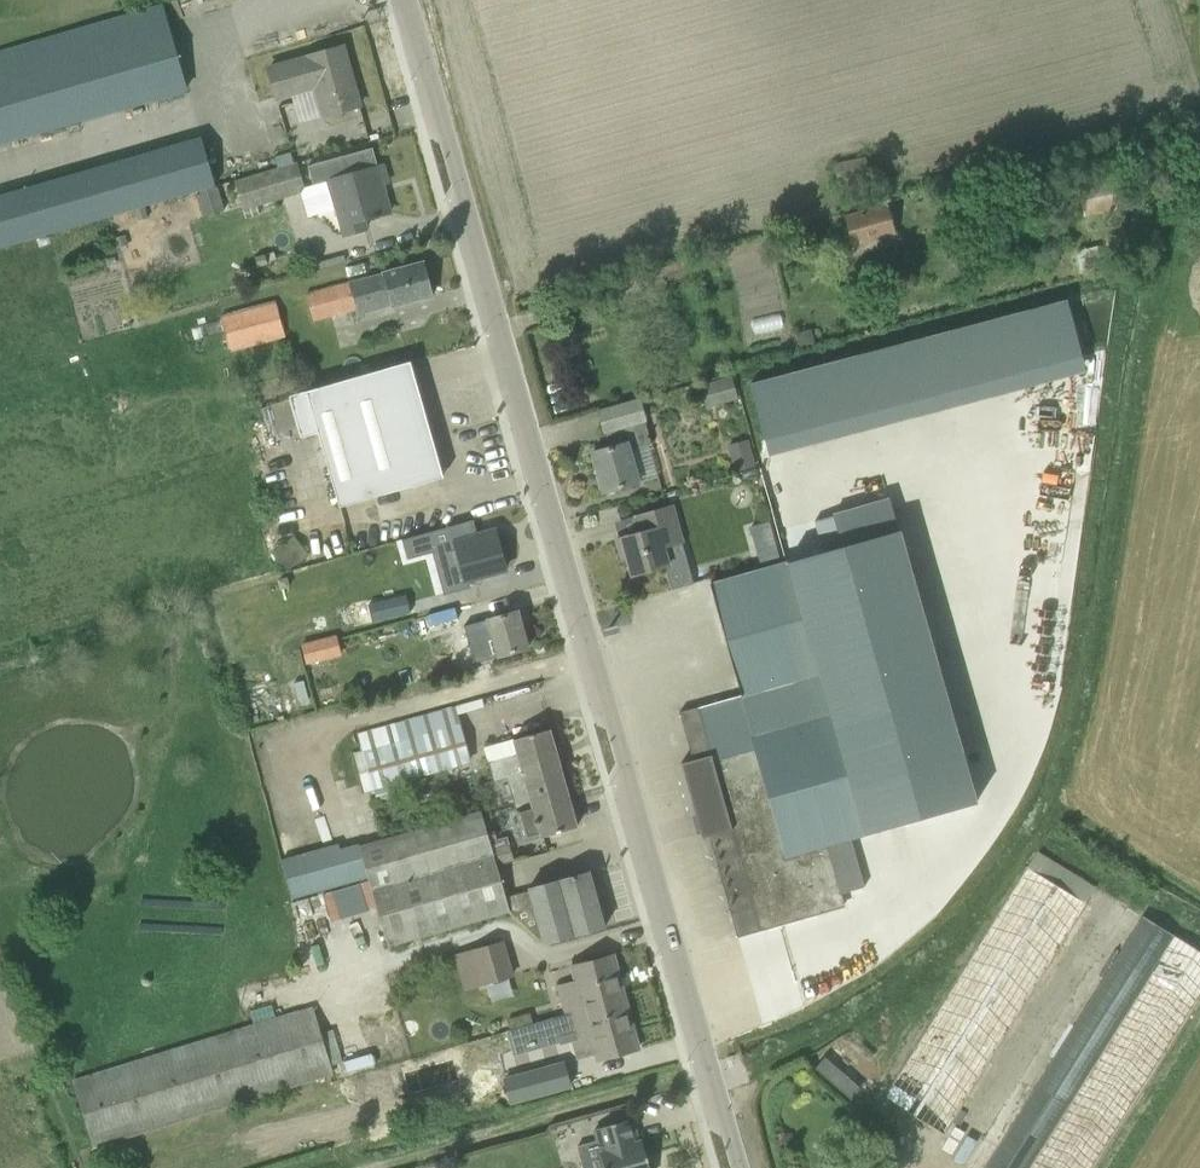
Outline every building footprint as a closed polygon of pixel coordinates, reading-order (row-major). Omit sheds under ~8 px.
[(308,57),(269,69),(277,97),(316,86),(325,116),(360,105),(343,46),(308,56),(308,57)] [(145,207),(130,157),(0,195),(0,249),(145,207)] [(245,209),(305,191),(297,162),(236,181),(245,209)] [(329,180),(345,235),(366,229),(364,220),(374,217),(375,219),(379,217),(379,215),(390,212),(382,183),(387,182),(383,165),(329,180)] [(1128,208),(1121,176),(1078,185),(1084,217),(1128,208)] [(196,194),(203,216),(225,210),(218,188),(196,194)] [(888,204),(845,216),(853,247),(896,236),(888,204)] [(393,306),(433,296),(424,262),(351,283),(357,308),(359,313),(393,303),(393,306)] [(314,320),(357,308),(351,283),(307,294),(314,320)] [(276,300),(221,315),(231,352),(286,337),(276,300)] [(1061,300),(752,384),(766,439),(1076,356),(1061,300)] [(800,348),(816,344),(812,329),(797,333),(800,348)] [(441,476),(409,363),(291,397),(302,437),(321,432),(341,505),(441,476)] [(640,399),(599,411),(605,432),(607,431),(611,447),(593,452),(604,492),(638,482),(629,450),(652,444),(640,399)] [(672,505),(636,516),(636,517),(643,515),(648,530),(617,539),(623,559),(627,557),(632,575),(669,565),(664,547),(682,542),(672,505)] [(768,521),(751,526),(763,568),(780,563),(768,521)] [(971,676),(928,522),(711,584),(742,695),(715,702),(718,714),(702,719),(699,707),(680,712),(693,759),(682,763),(696,814),(705,811),(711,830),(701,833),(703,838),(710,836),(737,936),(844,906),(827,845),(977,802),(955,722),(1017,705),(1005,666),(971,676)] [(466,580),(506,569),(497,536),(486,539),(485,534),(455,542),(456,543),(433,549),(430,538),(409,544),(417,572),(449,563),(454,582),(466,579),(466,580)] [(481,661),(528,648),(517,611),(471,624),(481,661)] [(341,653),(336,635),(303,644),(307,662),(341,653)] [(718,714),(715,702),(699,707),(702,719),(718,714)] [(468,762),(458,725),(363,752),(373,789),(468,762)] [(557,760),(558,759),(550,729),(514,739),(518,753),(489,762),(494,782),(507,778),(516,808),(533,803),(534,806),(568,797),(557,760)] [(569,796),(568,797),(534,806),(533,803),(516,808),(525,841),(577,827),(569,796)] [(360,847),(389,945),(510,911),(545,944),(605,927),(590,871),(529,888),(530,890),(506,897),(481,812),(360,847)] [(338,844),(282,860),(293,897),(349,882),(338,844)] [(885,1097),(944,1134),(1095,889),(1036,854),(885,1097)] [(1199,997),(1199,951),(1175,935),(1143,916),(985,1167),(1093,1167),(1199,997)] [(503,942),(474,950),(484,984),(513,975),(503,942)] [(598,1059),(638,1048),(613,955),(573,966),(577,981),(559,986),(576,1051),(595,1045),(598,1059)] [(334,1030),(322,1033),(314,1007),(73,1081),(93,1146),(334,1072),(332,1066),(344,1062),(334,1030)] [(522,1026),(534,1023),(531,1012),(519,1016),(522,1026)] [(564,1062),(505,1078),(511,1101),(571,1085),(564,1062)] [(643,1140),(639,1141),(632,1118),(595,1129),(602,1152),(601,1152),(605,1167),(650,1167),(643,1140)]
